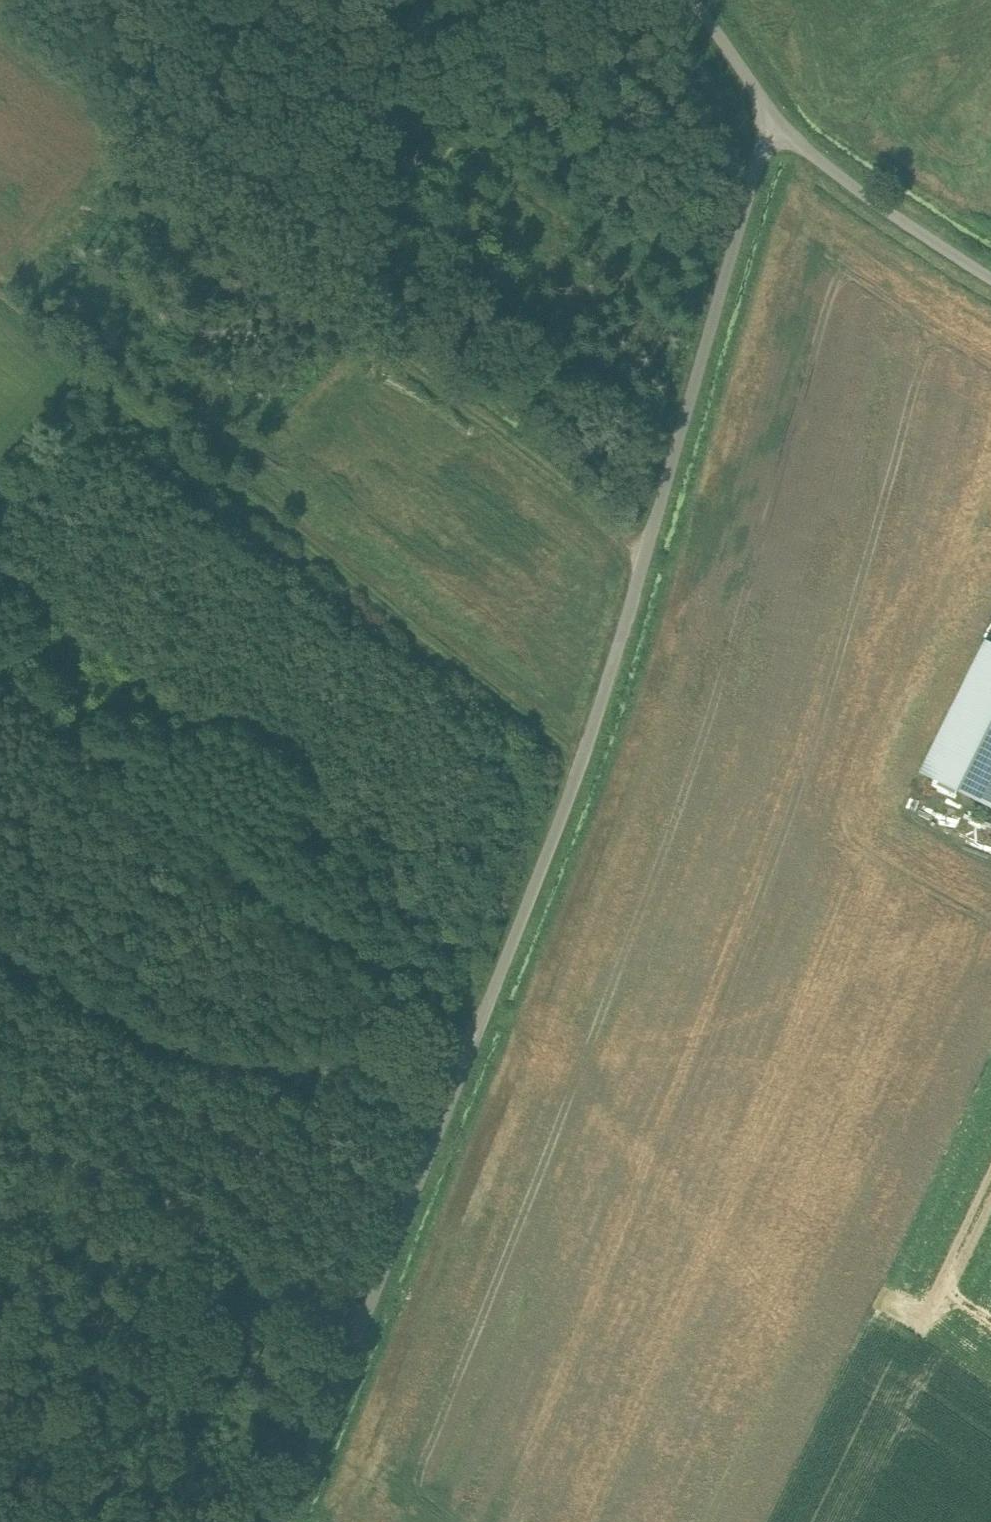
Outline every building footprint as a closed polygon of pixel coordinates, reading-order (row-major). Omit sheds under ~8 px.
[(985,641),(921,770),(990,805),(990,644),(985,641)]
